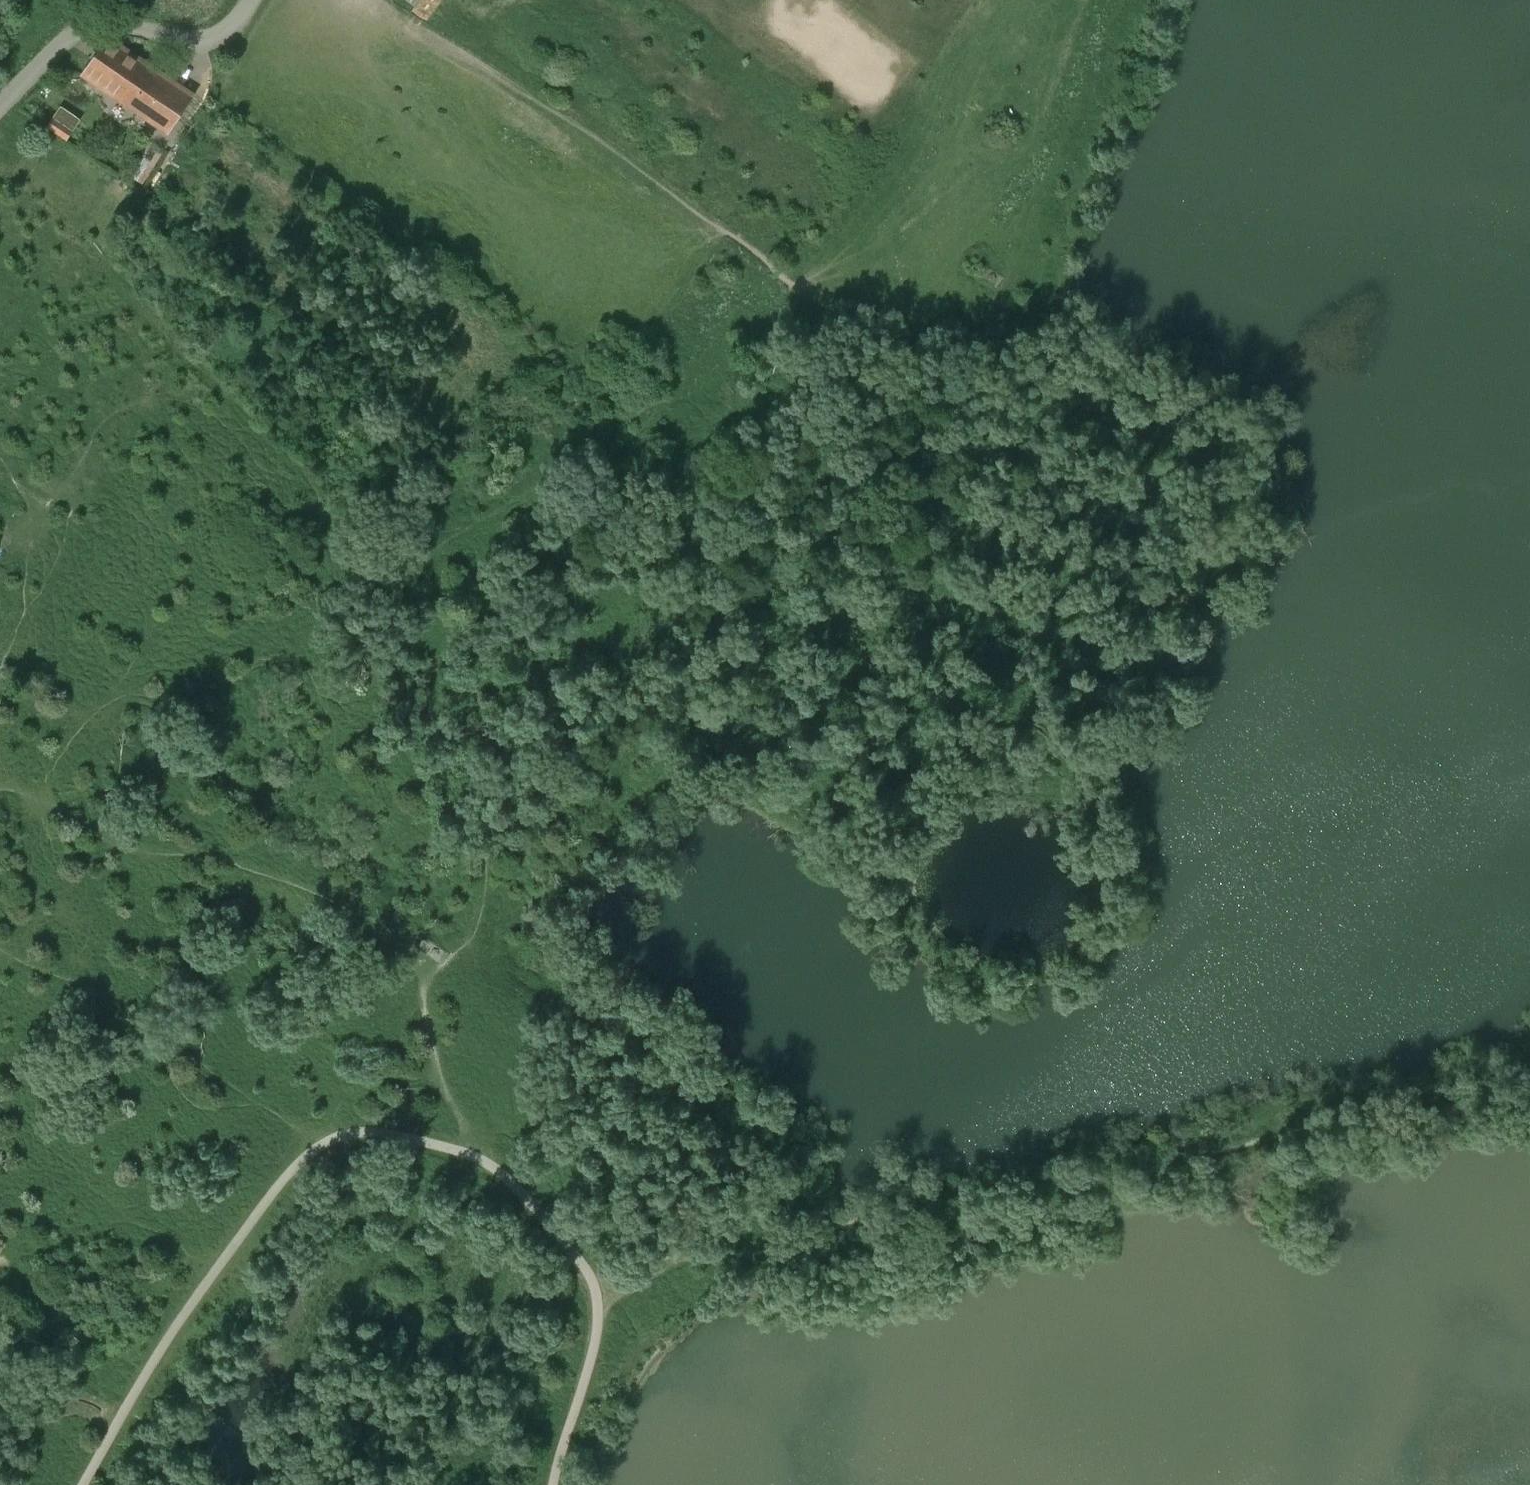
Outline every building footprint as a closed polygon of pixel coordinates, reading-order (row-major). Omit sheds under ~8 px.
[(192,94),(109,38),(85,75),(86,75),(83,79),(89,83),(91,79),(168,131),(192,94)] [(55,116),(49,125),(66,137),(72,128),(55,116)] [(45,131),(41,137),(47,141),(51,134),(45,131)]
